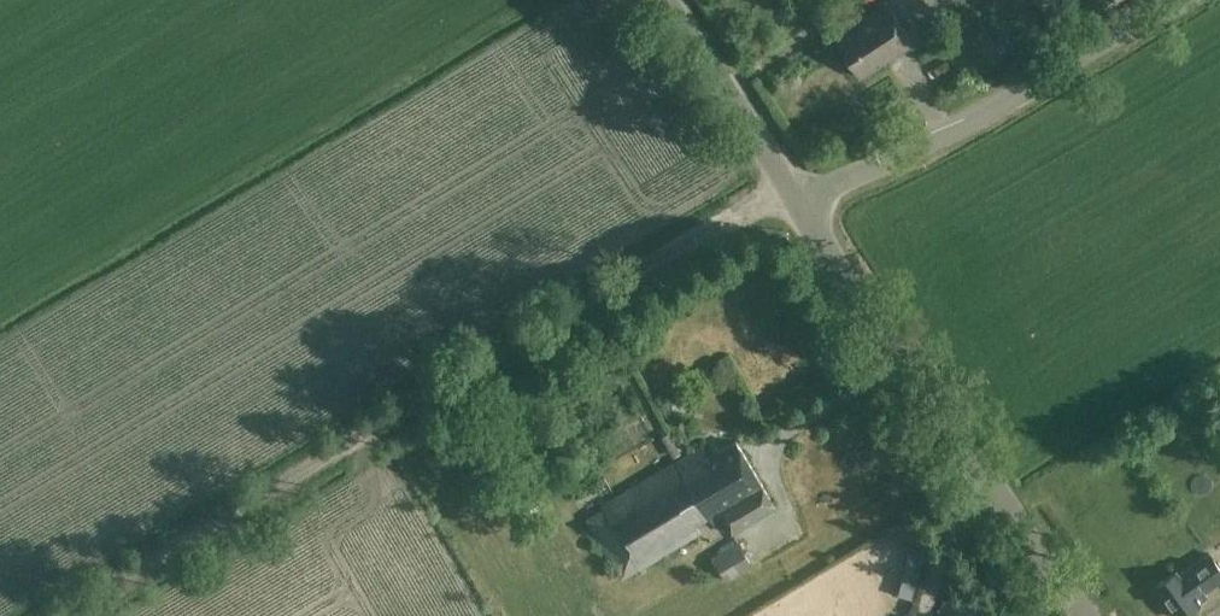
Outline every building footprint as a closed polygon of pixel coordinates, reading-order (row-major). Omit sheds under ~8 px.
[(888,3),(836,38),(861,76),(913,42),(888,3)] [(731,532),(775,507),(736,441),(708,457),(702,447),(602,506),(604,508),(586,519),(621,579),(700,531),(695,523),(708,515),(713,524),(723,518),(731,532)] [(726,581),(752,565),(737,540),(711,556),(726,581)] [(913,544),(901,584),(917,589),(929,549),(913,544)] [(1219,581),(1219,569),(1209,553),(1178,575),(1175,571),(1156,585),(1158,589),(1158,592),(1162,598),(1166,598),(1170,604),(1169,608),(1174,614),(1177,614),(1178,615),(1182,615),(1199,604),(1198,602),(1207,596),(1204,592),(1219,581)]
